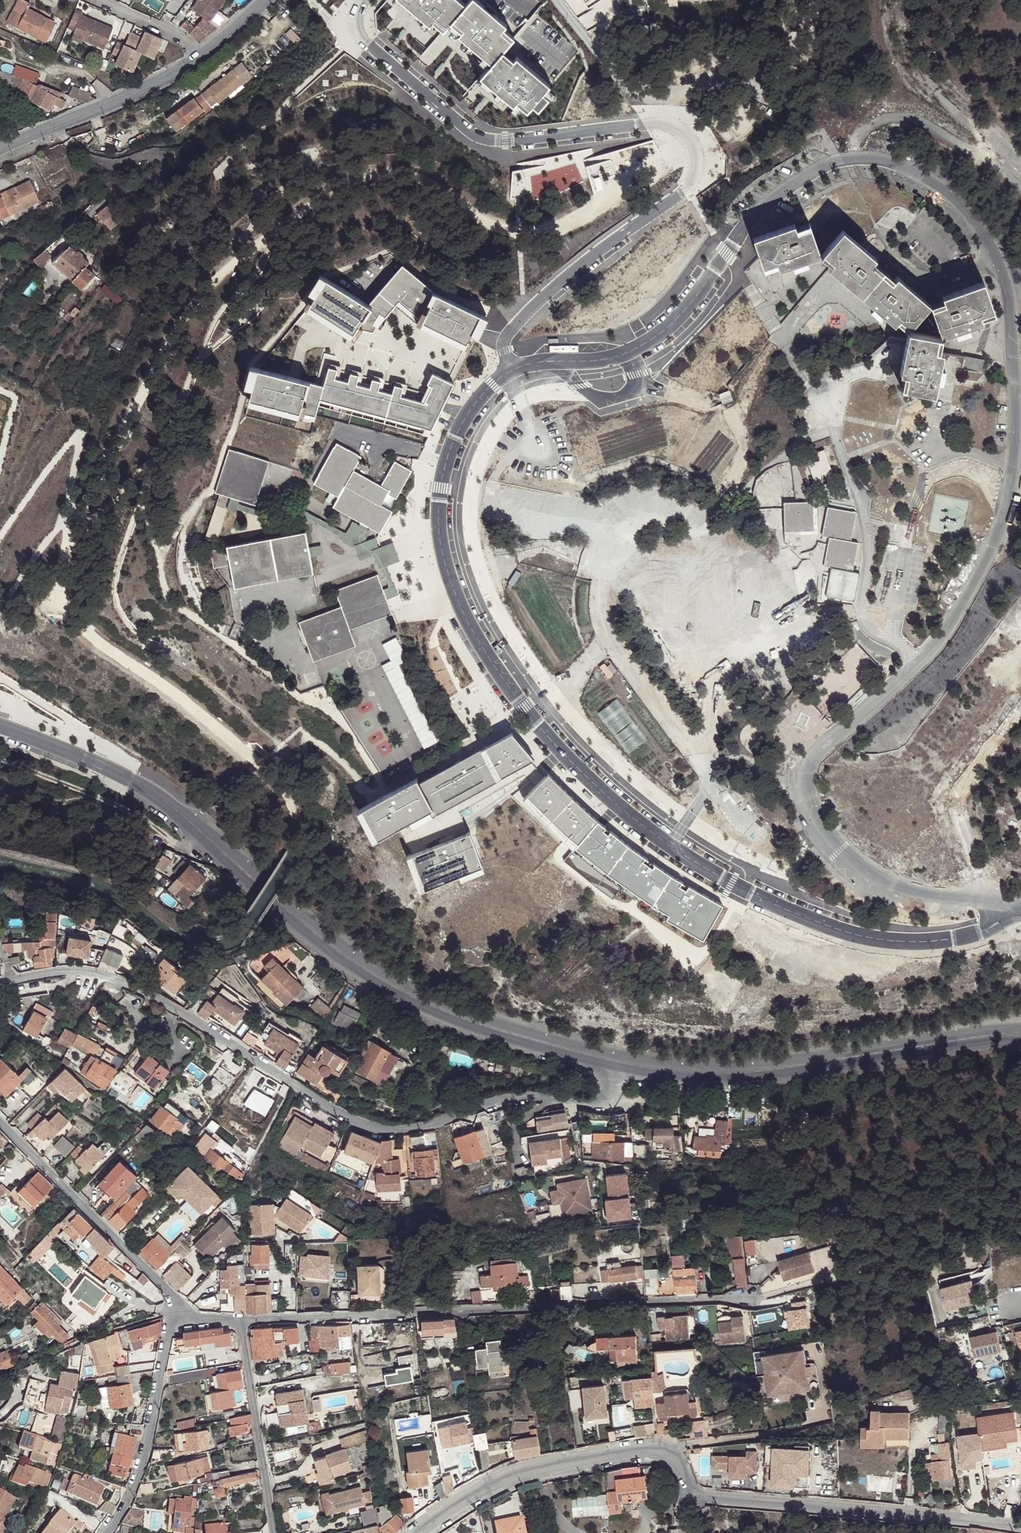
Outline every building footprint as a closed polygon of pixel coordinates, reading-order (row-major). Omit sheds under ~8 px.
[(20,27),(27,10),(30,4),(21,0),(18,0),(8,22),(20,27)] [(191,7),(204,17),(209,21),(224,0),(197,0),(191,7)] [(454,17),(466,5),(461,0),(403,0),(430,24),(433,20),(436,17),(447,26),(451,21),(454,17)] [(492,62),(500,53),(503,49),(511,40),(500,31),(503,27),(506,24),(479,0),(470,0),(466,5),(454,17),(466,27),(462,31),(460,33),(461,34),(492,62)] [(27,10),(20,27),(38,35),(46,18),(27,10)] [(82,14),(75,11),(68,28),(75,31),(74,33),(84,38),(83,40),(104,49),(112,29),(81,16),(82,14)] [(204,17),(189,33),(199,41),(217,26),(209,21),(204,17)] [(436,17),(433,20),(444,30),(447,26),(436,17)] [(451,21),(462,31),(466,27),(454,17),(451,21)] [(500,31),(511,40),(514,37),(503,27),(500,31)] [(129,33),(124,45),(119,57),(116,65),(133,72),(141,53),(154,58),(162,38),(145,31),(142,38),(129,33)] [(84,38),(74,33),(70,41),(81,46),(83,40),(84,38)] [(5,41),(0,54),(0,61),(2,62),(10,43),(5,41)] [(117,42),(112,54),(119,57),(124,45),(117,42)] [(500,53),(511,63),(514,59),(503,49),(500,53)] [(482,74),(515,104),(518,101),(521,98),(531,107),(537,101),(542,94),(550,85),(517,56),(514,59),(511,63),(500,53),(492,62),(482,74)] [(234,69),(244,83),(252,77),(242,62),(234,69)] [(41,74),(18,66),(15,75),(39,83),(41,74)] [(244,83),(234,69),(195,97),(194,96),(178,109),(188,122),(204,110),(203,108),(209,104),(210,106),(216,102),(217,103),(244,83)] [(0,71),(0,76),(9,80),(11,75),(0,71)] [(19,94),(25,81),(15,77),(11,75),(9,80),(7,89),(19,94)] [(55,103),(59,98),(40,89),(31,83),(23,95),(50,111),(55,103)] [(59,98),(61,93),(41,86),(40,89),(59,98)] [(542,94),(537,101),(544,107),(550,101),(542,94)] [(64,101),(59,98),(55,103),(60,106),(64,101)] [(521,98),(518,101),(528,111),(531,107),(521,98)] [(900,155),(911,158),(914,148),(904,144),(900,155)] [(1,216),(3,219),(42,202),(33,180),(17,187),(20,193),(6,199),(5,196),(0,198),(0,213),(1,216)] [(17,187),(3,193),(5,196),(6,199),(20,193),(17,187)] [(122,219),(110,203),(96,213),(109,229),(122,219)] [(83,288),(94,275),(86,267),(89,263),(82,257),(82,253),(77,250),(73,250),(69,246),(64,252),(53,263),(83,288)] [(38,265),(51,256),(44,248),(31,257),(38,265)] [(51,261),(53,263),(64,252),(63,251),(51,261)] [(418,314),(430,285),(402,259),(368,301),(355,322),(372,326),(398,296),(418,314)] [(322,271),(306,299),(351,327),(355,322),(368,301),(322,271)] [(125,302),(105,284),(101,289),(121,306),(125,302)] [(484,311),(430,285),(418,314),(415,322),(467,343),(476,326),(484,311)] [(981,373),(984,359),(964,355),(961,368),(981,373)] [(243,359),(238,383),(246,385),(245,398),(297,410),(307,379),(243,359)] [(324,373),(322,384),(318,397),(431,426),(443,404),(454,383),(433,370),(420,399),(324,373)] [(307,379),(297,410),(312,414),(318,397),(322,384),(307,379)] [(728,392),(717,395),(720,405),(731,401),(728,392)] [(352,520),(370,530),(377,534),(390,512),(379,505),(385,494),(395,499),(410,471),(393,461),(379,485),(352,470),(359,457),(335,443),(312,484),(336,497),(331,507),(352,520)] [(837,481),(825,447),(816,450),(819,459),(815,460),(812,452),(805,454),(816,488),(823,485),(820,475),(824,474),(828,484),(837,481)] [(228,498),(237,501),(253,506),(268,462),(227,449),(212,493),(218,495),(228,498)] [(236,505),(237,501),(228,498),(224,510),(233,513),(234,510),(236,505)] [(782,503),(783,532),(812,532),(811,503),(782,503)] [(268,515),(236,505),(234,510),(266,520),(295,513),(341,539),(344,534),(298,508),(268,515)] [(821,538),(828,539),(848,542),(852,520),(853,514),(841,512),(826,509),(821,538)] [(349,547),(362,544),(370,530),(352,520),(344,534),(341,539),(340,542),(349,547)] [(307,555),(306,548),(302,532),(224,546),(224,548),(228,566),(232,588),(311,574),(307,555)] [(848,542),(828,539),(822,567),(829,569),(824,597),(852,603),(857,574),(850,573),(855,544),(848,542)] [(355,564),(373,557),(374,550),(371,540),(362,544),(349,547),(355,564)] [(378,570),(381,569),(387,567),(396,564),(389,545),(381,548),(374,550),(373,557),(378,570)] [(317,546),(306,548),(307,555),(318,553),(317,546)] [(228,566),(224,548),(208,552),(211,569),(228,566)] [(387,587),(380,590),(384,599),(386,598),(391,596),(397,594),(394,587),(387,567),(381,569),(387,587)] [(384,599),(380,590),(375,575),(333,591),(338,607),(296,623),(310,662),(352,646),(347,630),(386,616),(389,614),(388,609),(384,599)] [(1009,629),(1020,638),(1020,612),(1009,629)] [(435,742),(401,663),(406,661),(396,637),(382,643),(390,661),(384,663),(420,749),(435,742)] [(617,698),(597,712),(630,754),(648,739),(617,698)] [(481,748),(499,777),(534,756),(511,731),(481,748)] [(481,748),(418,784),(434,812),(434,809),(499,777),(481,748)] [(597,815),(547,769),(523,794),(573,841),(597,815)] [(391,797),(361,812),(382,841),(398,832),(434,812),(418,784),(391,797)] [(586,792),(584,794),(591,800),(594,798),(586,792)] [(703,939),(723,907),(597,827),(576,859),(703,939)] [(467,829),(409,848),(419,884),(477,861),(467,829)] [(156,865),(163,872),(172,861),(163,855),(156,865)] [(190,864),(167,890),(187,907),(194,901),(188,897),(206,877),(190,864)] [(119,930),(123,918),(119,914),(114,928),(119,930)] [(45,937),(48,938),(55,938),(56,923),(46,922),(45,937)] [(70,935),(67,953),(88,956),(91,939),(70,935)] [(49,947),(48,938),(45,937),(45,940),(42,939),(40,941),(28,942),(29,949),(40,948),(49,947)] [(10,943),(3,944),(8,955),(12,954),(10,943)] [(157,953),(146,945),(140,952),(147,955),(141,969),(149,973),(157,953)] [(49,948),(49,947),(40,948),(41,956),(35,957),(35,967),(51,965),(50,958),(49,948)] [(41,956),(40,948),(29,949),(29,957),(35,957),(41,956)] [(106,948),(101,961),(109,964),(117,967),(117,968),(123,955),(106,948)] [(296,980),(291,975),(274,959),(265,968),(269,973),(262,980),(275,992),(276,990),(279,993),(277,995),(276,996),(287,1006),(304,988),(296,980)] [(185,978),(166,963),(154,979),(160,985),(162,983),(174,993),(185,978)] [(348,983),(345,981),(329,1008),(318,1002),(310,1016),(325,1021),(348,983)] [(234,1005),(218,994),(217,997),(233,1008),(234,1005)] [(199,998),(192,1009),(207,1019),(213,1010),(235,1025),(245,1010),(235,1004),(234,1005),(233,1008),(217,997),(212,1004),(207,1000),(205,1003),(199,998)] [(30,1011),(32,1013),(34,1010),(47,1017),(48,1018),(49,1017),(52,1012),(35,1003),(30,1011)] [(351,1032),(361,1013),(344,1004),(341,1011),(340,1010),(333,1023),(351,1032)] [(34,1010),(32,1013),(24,1028),(37,1035),(40,1029),(45,1020),(47,1017),(34,1010)] [(45,1020),(40,1029),(45,1032),(50,1023),(45,1020)] [(71,1044),(76,1034),(66,1029),(64,1028),(57,1040),(69,1047),(71,1044)] [(274,1028),(264,1043),(278,1051),(281,1054),(278,1059),(276,1062),(284,1068),(299,1044),(274,1028)] [(84,1039),(76,1034),(71,1044),(79,1048),(84,1039)] [(371,1045),(364,1058),(357,1073),(375,1082),(381,1070),(389,1052),(372,1042),(371,1045)] [(204,1054),(215,1062),(222,1051),(212,1043),(204,1054)] [(360,1056),(364,1058),(371,1045),(366,1043),(360,1056)] [(331,1068),(332,1068),(339,1054),(323,1045),(315,1058),(326,1065),(322,1072),(324,1073),(327,1074),(330,1072),(331,1068)] [(115,1070),(121,1062),(103,1051),(98,1059),(115,1070)] [(389,1052),(381,1070),(389,1074),(398,1057),(389,1052)] [(169,1069),(149,1054),(134,1073),(154,1088),(169,1069)] [(326,1065),(315,1058),(308,1054),(298,1072),(316,1083),(322,1072),(326,1065)] [(339,1054),(332,1068),(339,1073),(347,1059),(339,1054)] [(68,1066),(70,1062),(63,1057),(61,1062),(66,1065),(68,1066)] [(12,1069),(1,1058),(0,1059),(0,1090),(2,1092),(6,1095),(21,1079),(22,1079),(31,1088),(39,1080),(22,1063),(14,1071),(12,1069)] [(105,1087),(107,1084),(115,1070),(98,1059),(96,1058),(92,1063),(86,1073),(86,1075),(105,1087)] [(82,1071),(86,1073),(92,1063),(88,1061),(82,1071)] [(68,1066),(74,1071),(76,1066),(70,1062),(68,1066)] [(92,1094),(65,1067),(52,1080),(59,1088),(65,1094),(68,1091),(75,1098),(81,1091),(88,1098),(92,1094)] [(136,1081),(120,1069),(108,1084),(124,1096),(136,1081)] [(381,1070),(375,1082),(384,1086),(386,1080),(389,1074),(381,1070)] [(270,1092),(278,1080),(268,1074),(260,1085),(270,1092)] [(367,1083),(353,1077),(351,1081),(365,1088),(367,1083)] [(59,1088),(52,1080),(47,1085),(55,1093),(59,1088)] [(386,1080),(384,1086),(390,1089),(393,1084),(386,1080)] [(72,1100),(75,1098),(68,1091),(65,1094),(72,1100)] [(409,1096),(407,1102),(420,1105),(421,1099),(425,1100),(426,1095),(414,1092),(412,1093),(411,1096),(409,1096)] [(27,1103),(24,1099),(19,1103),(23,1107),(27,1103)] [(185,1115),(162,1099),(158,1104),(161,1106),(178,1118),(181,1120),(185,1115)] [(497,1111),(501,1122),(511,1119),(508,1111),(515,1110),(514,1105),(506,1107),(506,1108),(497,1111)] [(178,1118),(161,1106),(151,1121),(167,1132),(178,1118)] [(565,1106),(551,1108),(551,1111),(552,1115),(537,1117),(538,1128),(569,1125),(566,1109),(565,1106)] [(49,1130),(51,1132),(54,1135),(68,1121),(58,1111),(48,1121),(53,1126),(49,1130)] [(490,1126),(499,1123),(495,1111),(486,1114),(490,1126)] [(297,1112),(293,1119),(311,1129),(313,1126),(332,1137),(334,1133),(297,1112)] [(34,1126),(40,1120),(37,1116),(30,1123),(34,1126)] [(35,1132),(41,1138),(49,1130),(53,1126),(48,1121),(44,1117),(32,1129),(35,1132)] [(184,1123),(181,1120),(178,1118),(167,1132),(173,1137),(184,1123)] [(311,1129),(293,1119),(277,1148),(295,1158),(302,1146),(321,1157),(332,1137),(313,1126),(311,1129)] [(717,1124),(717,1129),(717,1135),(717,1137),(716,1143),(724,1143),(728,1144),(729,1125),(717,1124)] [(151,1131),(146,1125),(136,1136),(141,1141),(151,1131)] [(664,1146),(673,1146),(673,1135),(673,1128),(654,1128),(653,1140),(663,1140),(664,1146)] [(43,1140),(51,1132),(49,1130),(41,1138),(43,1140)] [(483,1156),(477,1142),(474,1131),(454,1138),(463,1163),(483,1156)] [(344,1152),(373,1163),(373,1161),(380,1143),(352,1132),(344,1152)] [(423,1134),(424,1148),(435,1147),(434,1133),(423,1134)] [(673,1150),(682,1150),(681,1135),(673,1135),(673,1146),(673,1150)] [(723,1151),(724,1143),(716,1143),(717,1137),(717,1135),(712,1135),(708,1135),(708,1137),(695,1136),(695,1149),(723,1151)] [(74,1146),(63,1136),(53,1145),(65,1156),(74,1146)] [(530,1142),(533,1166),(548,1164),(548,1158),(563,1157),(561,1138),(530,1142)] [(485,1139),(477,1142),(483,1156),(490,1154),(485,1139)] [(84,1151),(75,1160),(82,1166),(79,1169),(84,1175),(87,1172),(112,1146),(105,1140),(98,1148),(92,1143),(87,1149),(86,1149),(84,1151)] [(390,1140),(381,1140),(380,1143),(373,1161),(382,1161),(383,1171),(377,1171),(378,1192),(401,1190),(398,1160),(389,1161),(390,1140)] [(600,1156),(624,1156),(624,1142),(600,1141),(600,1156)] [(10,1152),(14,1148),(8,1143),(4,1147),(10,1152)] [(70,1155),(75,1160),(84,1151),(79,1146),(70,1155)] [(203,1160),(221,1174),(223,1171),(229,1162),(211,1149),(203,1160)] [(411,1159),(416,1159),(432,1157),(431,1151),(410,1152),(411,1159)] [(507,1165),(504,1155),(496,1157),(498,1167),(507,1165)] [(432,1157),(416,1159),(417,1172),(433,1172),(432,1157)] [(103,1179),(118,1193),(135,1174),(120,1160),(103,1179)] [(229,1162),(223,1171),(231,1178),(238,1169),(229,1162)] [(189,1166),(167,1187),(178,1198),(182,1194),(201,1214),(218,1197),(189,1166)] [(525,1167),(515,1168),(518,1183),(528,1181),(525,1167)] [(238,1169),(231,1178),(238,1184),(244,1175),(238,1169)] [(37,1172),(30,1179),(38,1186),(45,1194),(46,1193),(52,1186),(37,1172)] [(604,1219),(628,1217),(624,1172),(604,1174),(606,1197),(602,1198),(604,1219)] [(587,1176),(558,1179),(558,1185),(550,1186),(552,1199),(559,1198),(561,1213),(590,1210),(587,1176)] [(30,1179),(24,1184),(32,1192),(38,1186),(30,1179)] [(115,1197),(118,1193),(103,1179),(99,1183),(115,1197)] [(141,1187),(135,1181),(126,1189),(132,1196),(141,1187)] [(19,1190),(34,1204),(40,1199),(32,1192),(24,1184),(19,1190)] [(32,1192),(40,1199),(45,1194),(38,1186),(32,1192)] [(148,1194),(141,1187),(132,1196),(126,1202),(132,1209),(148,1194)] [(132,1196),(126,1189),(102,1213),(108,1220),(126,1202),(132,1196)] [(45,1194),(40,1199),(43,1202),(49,1196),(46,1193),(45,1194)] [(285,1197),(275,1216),(301,1232),(312,1213),(285,1197)] [(135,1212),(132,1209),(126,1202),(108,1220),(118,1230),(131,1217),(135,1212)] [(271,1217),(271,1203),(249,1205),(250,1235),(272,1234),(271,1217)] [(533,1204),(525,1205),(527,1212),(535,1215),(533,1204)] [(77,1211),(73,1207),(60,1220),(64,1224),(77,1211)] [(92,1225),(77,1211),(64,1224),(62,1226),(70,1234),(78,1229),(83,1234),(92,1225)] [(194,1243),(209,1257),(224,1242),(226,1243),(236,1233),(232,1230),(235,1227),(222,1215),(194,1243)] [(730,1228),(729,1218),(710,1220),(711,1230),(730,1228)] [(100,1233),(93,1227),(85,1236),(86,1237),(87,1236),(92,1241),(100,1233)] [(60,1235),(52,1228),(28,1254),(35,1261),(60,1235)] [(100,1233),(92,1241),(93,1243),(101,1235),(100,1233)] [(158,1233),(153,1238),(167,1252),(171,1248),(170,1247),(171,1247),(158,1233)] [(183,1234),(176,1242),(180,1246),(187,1239),(183,1234)] [(116,1245),(113,1243),(112,1244),(101,1235),(93,1243),(104,1253),(106,1254),(114,1247),(116,1245)] [(742,1242),(742,1235),(730,1236),(732,1259),(735,1259),(735,1258),(744,1257),(742,1242)] [(153,1238),(140,1251),(157,1268),(173,1252),(174,1252),(176,1250),(180,1246),(176,1242),(171,1247),(170,1247),(171,1248),(167,1252),(153,1238)] [(755,1238),(744,1239),(745,1255),(756,1254),(755,1238)] [(253,1244),(254,1263),(263,1262),(269,1262),(268,1244),(253,1244)] [(114,1247),(106,1254),(113,1261),(121,1253),(114,1247)] [(174,1252),(158,1268),(163,1273),(175,1261),(179,1257),(174,1252)] [(808,1252),(777,1262),(783,1281),(814,1271),(808,1252)] [(674,1256),(675,1269),(686,1267),(685,1255),(674,1256)] [(329,1269),(317,1268),(309,1267),(310,1257),(302,1256),(300,1274),(328,1277),(329,1269)] [(735,1258),(735,1259),(739,1284),(738,1287),(747,1285),(744,1257),(735,1258)] [(243,1282),(244,1282),(243,1260),(233,1261),(233,1268),(238,1268),(238,1276),(241,1275),(241,1278),(238,1278),(239,1283),(243,1282)] [(163,1274),(178,1289),(190,1276),(175,1261),(163,1273),(163,1274)] [(516,1272),(516,1261),(491,1264),(492,1274),(493,1286),(504,1285),(509,1285),(518,1284),(517,1276),(516,1272)] [(243,1263),(244,1275),(254,1274),(254,1268),(254,1263),(243,1263)] [(15,1295),(24,1304),(31,1297),(0,1265),(0,1279),(15,1295)] [(638,1277),(637,1265),(622,1267),(609,1269),(610,1282),(638,1277)] [(380,1295),(379,1266),(358,1267),(359,1296),(380,1295)] [(677,1294),(697,1293),(696,1284),(694,1267),(686,1267),(675,1269),(677,1294)] [(220,1268),(221,1279),(230,1279),(238,1278),(238,1276),(238,1268),(233,1268),(220,1268)] [(658,1268),(646,1270),(646,1277),(658,1276),(658,1268)] [(144,1273),(137,1280),(143,1285),(149,1278),(144,1273)] [(107,1291),(85,1274),(71,1293),(79,1299),(81,1297),(94,1308),(107,1291)] [(244,1275),(245,1293),(255,1293),(255,1289),(254,1274),(244,1275)] [(480,1275),(481,1287),(493,1286),(492,1274),(480,1275)] [(524,1276),(517,1276),(518,1284),(518,1287),(527,1286),(526,1276),(524,1276)] [(646,1277),(648,1295),(659,1294),(660,1294),(660,1291),(658,1276),(646,1277)] [(153,1295),(160,1289),(149,1278),(143,1285),(153,1295)] [(0,1279),(0,1296),(6,1303),(15,1295),(0,1279)] [(230,1279),(221,1279),(221,1289),(228,1289),(228,1305),(219,1304),(219,1311),(235,1312),(234,1309),(245,1309),(245,1308),(244,1308),(243,1282),(239,1283),(239,1285),(230,1285),(230,1279)] [(971,1279),(940,1286),(945,1308),(961,1305),(976,1302),(971,1279)] [(143,1285),(139,1281),(133,1288),(151,1302),(162,1296),(160,1289),(153,1295),(143,1285)] [(738,1287),(739,1284),(723,1285),(723,1289),(723,1294),(734,1290),(738,1289),(738,1287)] [(562,1299),(572,1298),(571,1285),(561,1286),(562,1299)] [(470,1293),(472,1305),(482,1305),(480,1291),(470,1293)] [(246,1313),(267,1312),(266,1292),(255,1293),(245,1293),(246,1313)] [(68,1336),(58,1325),(53,1320),(51,1317),(47,1314),(38,1304),(31,1310),(39,1319),(53,1333),(61,1342),(68,1336)] [(53,1320),(56,1317),(51,1311),(47,1314),(51,1317),(53,1320)] [(744,1341),(742,1316),(717,1319),(719,1344),(744,1341)] [(689,1317),(665,1319),(665,1330),(666,1341),(690,1340),(689,1317)] [(45,1341),(53,1333),(39,1319),(31,1327),(45,1341)] [(444,1332),(444,1331),(443,1319),(422,1321),(422,1333),(444,1332)] [(444,1331),(456,1331),(453,1319),(443,1319),(444,1331)] [(161,1332),(162,1326),(160,1325),(160,1321),(128,1331),(133,1350),(143,1347),(142,1343),(140,1338),(152,1335),(153,1335),(156,1334),(156,1333),(161,1332)] [(272,1328),(272,1324),(254,1325),(254,1328),(250,1329),(254,1358),(277,1355),(276,1349),(275,1342),(274,1342),(273,1338),(272,1328)] [(328,1337),(338,1336),(350,1335),(349,1324),(327,1326),(328,1337)] [(322,1337),(328,1337),(327,1326),(319,1327),(319,1337),(322,1337)] [(223,1332),(222,1327),(210,1328),(183,1332),(184,1337),(176,1338),(177,1345),(179,1345),(210,1341),(227,1339),(231,1339),(230,1331),(223,1332)] [(290,1327),(272,1328),(273,1338),(284,1337),(285,1337),(290,1337),(290,1327)] [(290,1337),(285,1337),(285,1341),(298,1340),(298,1327),(290,1327),(290,1337)] [(319,1327),(311,1327),(311,1339),(320,1340),(319,1337),(319,1327)] [(996,1331),(969,1336),(973,1356),(1000,1350),(996,1331)] [(142,1343),(160,1338),(161,1332),(156,1333),(156,1334),(153,1335),(152,1335),(140,1338),(142,1343)] [(111,1355),(119,1352),(114,1334),(94,1341),(101,1364),(99,1365),(101,1374),(114,1369),(111,1362),(113,1361),(112,1360),(111,1355)] [(595,1353),(608,1351),(614,1350),(616,1362),(625,1360),(636,1359),(632,1335),(606,1339),(606,1340),(593,1341),(595,1353)] [(321,1348),(321,1349),(340,1347),(338,1336),(328,1337),(322,1337),(323,1342),(320,1342),(321,1348)] [(560,1338),(552,1339),(552,1351),(561,1353),(560,1338)] [(309,1348),(321,1348),(320,1342),(320,1340),(311,1339),(309,1339),(309,1348)] [(485,1341),(486,1348),(486,1351),(500,1349),(499,1340),(485,1341)] [(84,1342),(74,1347),(73,1354),(83,1354),(84,1342)] [(654,1349),(654,1361),(697,1359),(696,1347),(654,1349)] [(486,1348),(475,1349),(477,1369),(488,1367),(486,1351),(486,1348)] [(502,1371),(501,1355),(500,1349),(486,1351),(488,1367),(488,1372),(502,1371)] [(1,1370),(13,1365),(6,1351),(0,1354),(0,1367),(1,1370)] [(804,1352),(766,1356),(770,1391),(771,1393),(773,1393),(805,1389),(807,1389),(808,1387),(806,1375),(805,1368),(804,1352)] [(503,1376),(511,1375),(509,1354),(501,1355),(502,1371),(503,1376)] [(400,1360),(387,1363),(390,1375),(403,1372),(400,1360)] [(351,1372),(350,1361),(330,1363),(331,1373),(351,1372)] [(130,1374),(129,1365),(117,1367),(118,1375),(129,1374),(130,1374)] [(229,1390),(232,1389),(243,1387),(240,1370),(226,1372),(229,1390)] [(76,1390),(80,1374),(62,1372),(59,1386),(51,1384),(45,1411),(59,1414),(60,1410),(62,1403),(70,1405),(73,1389),(76,1390)] [(220,1391),(229,1390),(226,1372),(218,1373),(220,1391)] [(403,1372),(390,1375),(392,1382),(404,1380),(403,1372)] [(663,1373),(652,1378),(653,1392),(661,1392),(665,1387),(663,1373)] [(118,1375),(117,1376),(117,1383),(110,1383),(111,1387),(99,1388),(102,1408),(128,1405),(127,1401),(132,1400),(130,1384),(129,1374),(118,1375)] [(370,1378),(372,1387),(384,1384),(382,1375),(370,1378)] [(653,1392),(652,1378),(632,1379),(634,1400),(654,1398),(653,1392)] [(634,1400),(632,1379),(624,1380),(626,1400),(634,1400)] [(43,1383),(29,1380),(22,1405),(31,1407),(32,1405),(36,1406),(43,1383)] [(582,1386),(585,1418),(606,1417),(604,1385),(582,1386)] [(284,1425),(307,1422),(302,1388),(275,1393),(279,1413),(281,1412),(284,1425)] [(232,1408),(229,1390),(220,1391),(210,1393),(212,1411),(232,1408)] [(688,1392),(665,1395),(667,1415),(671,1415),(683,1414),(689,1413),(690,1415),(690,1416),(692,1417),(695,1417),(697,1414),(696,1402),(695,1402),(689,1402),(689,1401),(688,1392)] [(636,1408),(655,1406),(654,1402),(654,1398),(634,1400),(636,1408)] [(68,1412),(70,1405),(62,1403),(60,1410),(68,1412)] [(666,1403),(657,1404),(659,1418),(661,1419),(662,1420),(663,1420),(664,1419),(665,1419),(666,1418),(667,1418),(667,1417),(667,1415),(666,1403)] [(223,1411),(224,1419),(230,1418),(234,1417),(233,1410),(223,1411)] [(867,1427),(867,1437),(885,1438),(908,1439),(910,1413),(881,1411),(881,1410),(872,1410),(871,1427),(867,1427)] [(400,1422),(398,1411),(392,1412),(394,1424),(400,1422)] [(978,1417),(980,1433),(981,1445),(1007,1442),(1006,1438),(1017,1437),(1014,1412),(978,1417)] [(925,1427),(921,1414),(911,1417),(915,1430),(925,1427)] [(230,1418),(231,1426),(247,1423),(245,1415),(234,1417),(230,1418)] [(388,1422),(387,1415),(379,1415),(380,1423),(388,1422)] [(67,1431),(70,1420),(58,1417),(52,1441),(57,1442),(62,1443),(64,1444),(65,1441),(67,1431)] [(707,1432),(703,1418),(688,1427),(691,1439),(702,1439),(707,1432)] [(176,1430),(195,1426),(194,1419),(175,1423),(176,1430)] [(309,1434),(317,1432),(316,1429),(315,1421),(307,1422),(309,1434)] [(244,1432),(252,1430),(251,1422),(247,1423),(231,1426),(229,1427),(230,1436),(245,1433),(244,1432)] [(453,1446),(470,1442),(467,1428),(465,1422),(449,1426),(453,1446)] [(647,1436),(656,1434),(654,1425),(645,1427),(647,1436)] [(446,1447),(453,1446),(449,1426),(443,1427),(446,1447)] [(634,1429),(635,1437),(647,1436),(645,1427),(634,1429)] [(860,1446),(884,1447),(885,1438),(867,1437),(867,1427),(861,1427),(860,1437),(860,1446)] [(176,1433),(179,1452),(209,1448),(206,1429),(176,1433)] [(345,1448),(367,1440),(366,1430),(339,1439),(342,1449),(325,1455),(333,1476),(335,1475),(352,1469),(345,1448)] [(106,1448),(104,1454),(106,1454),(114,1456),(115,1451),(120,1452),(123,1437),(118,1435),(119,1432),(114,1431),(110,1449),(106,1448)] [(951,1455),(948,1431),(931,1434),(932,1442),(937,1442),(938,1452),(938,1457),(948,1456),(951,1455)] [(475,1441),(476,1451),(489,1449),(486,1432),(473,1434),(475,1441)] [(958,1435),(961,1464),(976,1462),(975,1459),(975,1454),(982,1453),(982,1450),(981,1445),(980,1433),(958,1435)] [(40,1438),(24,1434),(19,1449),(32,1453),(29,1461),(45,1465),(52,1447),(52,1445),(39,1441),(40,1438)] [(519,1458),(540,1454),(537,1436),(532,1437),(524,1438),(516,1439),(519,1458)] [(115,1451),(114,1456),(131,1460),(132,1461),(135,1462),(140,1442),(137,1440),(123,1437),(120,1452),(115,1451)] [(52,1445),(52,1447),(56,1448),(57,1442),(52,1441),(40,1438),(39,1441),(52,1445)] [(806,1460),(807,1441),(796,1442),(794,1448),(794,1456),(794,1459),(802,1460),(806,1460)] [(556,1452),(565,1450),(564,1444),(555,1445),(556,1452)] [(766,1454),(773,1455),(784,1455),(785,1448),(775,1447),(767,1447),(766,1454)] [(432,1468),(428,1448),(407,1451),(410,1469),(407,1470),(409,1486),(429,1484),(427,1473),(427,1469),(432,1468)] [(794,1456),(794,1448),(785,1448),(784,1455),(794,1456)] [(151,1452),(148,1464),(174,1459),(171,1449),(152,1449),(151,1452)] [(755,1450),(745,1450),(745,1455),(716,1455),(716,1468),(729,1467),(729,1476),(745,1476),(745,1472),(745,1468),(756,1468),(755,1450)] [(926,1478),(934,1478),(951,1477),(948,1456),(938,1457),(938,1452),(931,1453),(931,1460),(924,1460),(926,1478)] [(324,1482),(334,1479),(333,1476),(325,1455),(319,1457),(315,1458),(317,1466),(315,1467),(320,1482),(324,1482)] [(793,1466),(794,1459),(794,1456),(784,1455),(773,1455),(773,1465),(793,1466)] [(131,1460),(114,1456),(108,1475),(110,1476),(116,1477),(124,1480),(125,1479),(127,1472),(129,1467),(131,1460)] [(174,1464),(177,1480),(201,1475),(200,1473),(209,1471),(206,1457),(174,1464)] [(771,1484),(791,1486),(793,1466),(773,1465),(771,1484)] [(639,1466),(623,1467),(624,1478),(640,1476),(639,1466)] [(11,1484),(17,1486),(19,1480),(20,1480),(25,1470),(19,1467),(11,1484)] [(39,1492),(45,1493),(53,1476),(46,1473),(27,1467),(25,1470),(20,1480),(19,1480),(17,1486),(28,1489),(29,1483),(41,1486),(39,1492)] [(624,1478),(623,1467),(606,1469),(608,1491),(619,1490),(618,1479),(624,1478)] [(91,1470),(89,1477),(96,1479),(98,1472),(97,1472),(91,1470)] [(218,1479),(230,1477),(228,1470),(217,1473),(218,1479)] [(257,1471),(220,1480),(221,1487),(225,1487),(258,1479),(257,1471)] [(395,1477),(394,1471),(385,1472),(386,1479),(395,1477)] [(198,1484),(197,1484),(213,1480),(212,1473),(206,1475),(206,1478),(192,1481),(192,1485),(198,1484)] [(451,1475),(443,1477),(443,1478),(446,1494),(454,1490),(451,1475)] [(637,1497),(647,1493),(645,1481),(645,1476),(640,1476),(624,1478),(618,1479),(619,1490),(636,1489),(637,1497)] [(935,1485),(955,1482),(954,1476),(951,1477),(934,1478),(935,1485)] [(442,1497),(446,1494),(443,1478),(434,1485),(437,1489),(442,1497)] [(97,1506),(104,1489),(95,1485),(96,1483),(91,1481),(90,1483),(78,1479),(75,1486),(71,1484),(67,1493),(72,1495),(97,1506)] [(206,1491),(217,1489),(221,1487),(220,1480),(204,1484),(206,1491)] [(141,1486),(136,1497),(155,1493),(153,1483),(141,1486)] [(334,1512),(344,1509),(344,1506),(348,1505),(348,1508),(366,1504),(365,1502),(372,1501),(371,1492),(363,1494),(361,1486),(330,1494),(334,1512)] [(221,1487),(217,1489),(218,1496),(226,1494),(225,1487),(221,1487)] [(619,1490),(608,1491),(610,1512),(638,1509),(637,1497),(636,1489),(619,1490)] [(2,1523),(14,1499),(0,1492),(0,1521),(2,1523)] [(327,1513),(334,1512),(330,1494),(330,1492),(324,1493),(323,1496),(327,1513)] [(403,1507),(403,1511),(414,1510),(412,1499),(412,1496),(401,1498),(403,1507)] [(189,1526),(190,1512),(191,1503),(188,1503),(183,1503),(170,1501),(168,1514),(173,1514),(172,1524),(184,1526),(189,1526)] [(106,1502),(97,1511),(109,1517),(115,1508),(106,1502)] [(382,1526),(392,1517),(389,1504),(379,1507),(380,1512),(378,1513),(382,1526)] [(361,1512),(364,1526),(378,1524),(375,1508),(361,1512)] [(125,1518),(121,1524),(122,1525),(135,1528),(148,1530),(150,1515),(130,1510),(125,1518)] [(77,1524),(61,1512),(44,1532),(70,1532),(77,1524)] [(405,1524),(396,1513),(392,1517),(382,1526),(380,1528),(384,1532),(395,1532),(398,1530),(405,1524)] [(496,1532),(524,1532),(521,1518),(494,1523),(496,1532)] [(353,1530),(353,1532),(381,1532),(380,1528),(379,1524),(353,1530)] [(122,1525),(121,1532),(125,1532),(133,1532),(135,1528),(122,1525)]
